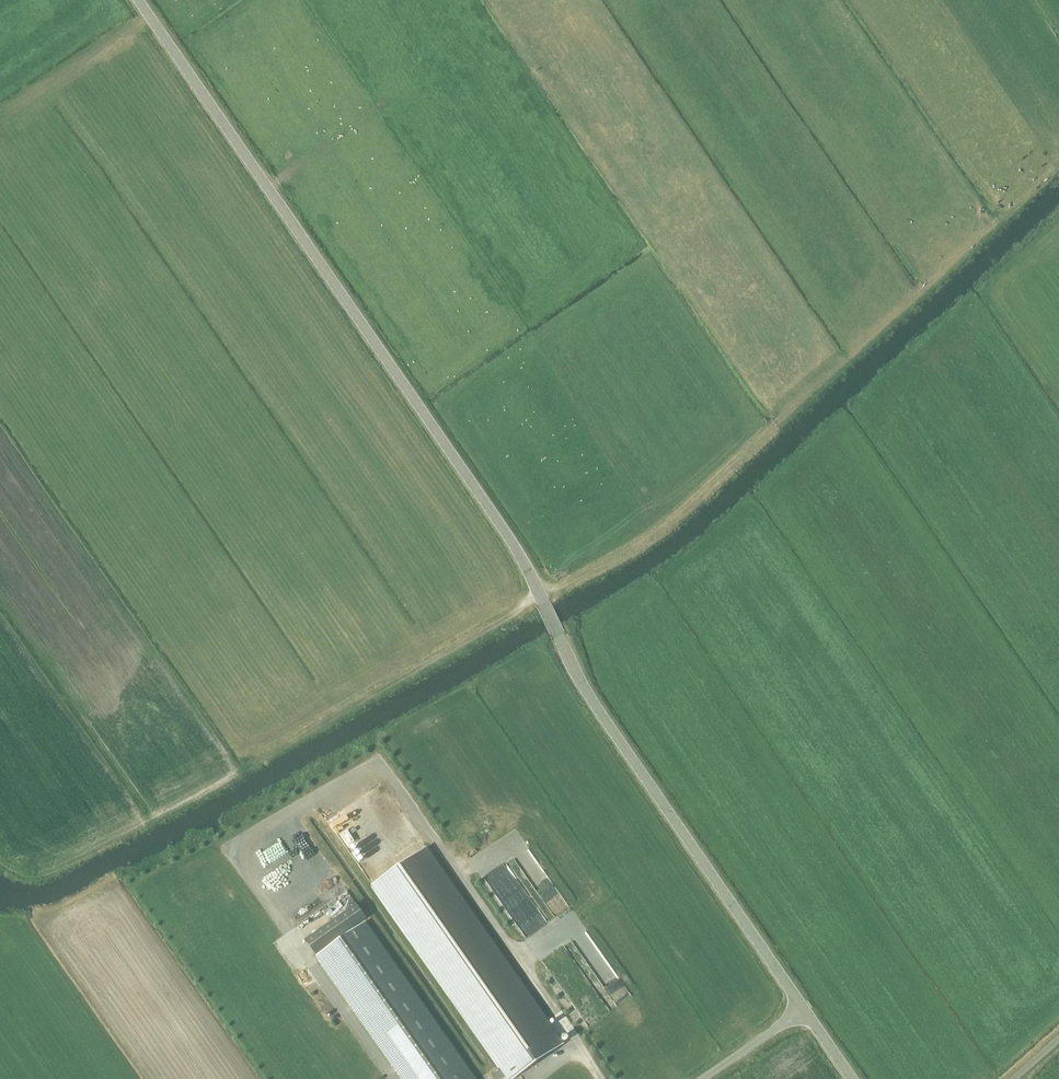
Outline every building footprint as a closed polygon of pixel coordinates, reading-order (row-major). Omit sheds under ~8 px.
[(378,888),(390,906),(509,1078),(514,1078),(564,1045),(431,852),(378,888)] [(366,918),(357,904),(306,940),(315,954),(366,918)] [(320,954),(406,1078),(476,1078),(368,922),(320,954)] [(280,938),(274,943),(290,965),(296,960),(280,938)]
